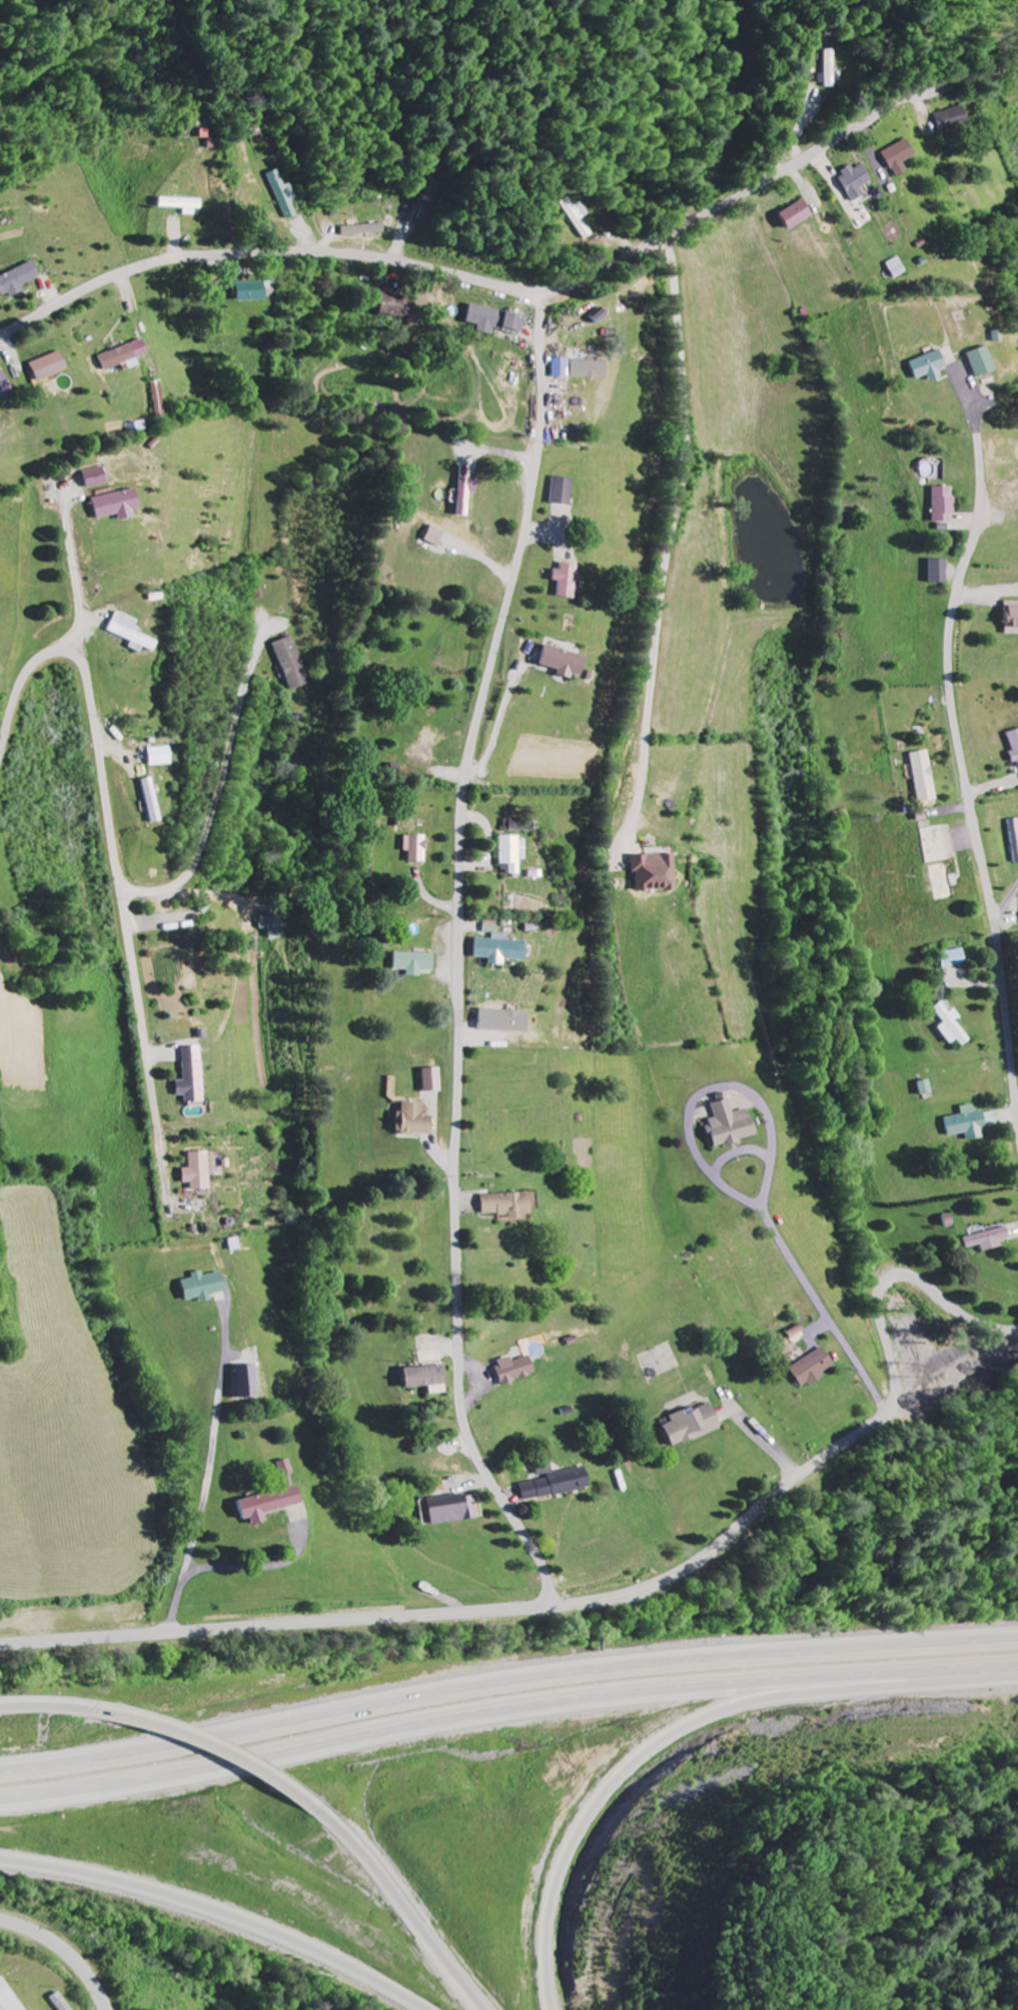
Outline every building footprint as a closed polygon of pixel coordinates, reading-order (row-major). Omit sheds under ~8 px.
[(838,51),(828,51),(828,89),(838,89),(838,51)] [(974,126),(967,106),(938,117),(945,136),(974,126)] [(907,164),(920,157),(912,140),(885,153),(898,179),(911,173),(907,164)] [(873,182),(864,165),(855,170),(854,168),(837,177),(852,204),(865,197),(861,189),(873,182)] [(267,175),(286,222),(299,216),(293,201),(297,200),(291,184),(285,187),(278,171),(267,175)] [(203,215),(203,201),(169,200),(168,209),(184,210),(184,214),(203,215)] [(814,218),(805,200),(780,213),(788,231),(814,218)] [(581,236),(590,231),(577,209),(572,211),(567,202),(563,204),(581,236)] [(387,226),(342,227),(342,236),(387,235),(387,226)] [(886,264),(893,280),(906,275),(900,258),(886,264)] [(35,262),(0,278),(0,292),(3,300),(44,281),(35,262)] [(237,303),(267,301),(266,282),(236,284),(237,303)] [(403,319),(407,298),(384,293),(380,314),(403,319)] [(467,324),(478,326),(477,333),(492,336),(493,328),(524,334),(527,317),(471,305),(467,324)] [(149,357),(146,344),(99,354),(103,372),(122,368),(123,372),(139,368),(137,359),(149,357)] [(978,380),(999,372),(991,348),(969,355),(978,380)] [(950,369),(943,350),(910,364),(917,381),(929,376),(932,383),(945,378),(942,372),(950,369)] [(30,364),(37,384),(69,371),(61,352),(30,364)] [(553,379),(571,379),(572,360),(553,359),(553,379)] [(572,379),(609,380),(610,362),(573,361),(572,379)] [(12,395),(6,372),(0,374),(0,399),(12,395)] [(83,474),(88,491),(110,484),(104,467),(83,474)] [(470,494),(478,495),(479,477),(471,477),(471,468),(459,467),(457,517),(469,517),(470,494)] [(572,507),(575,480),(554,478),(551,504),(572,507)] [(957,489),(936,488),(935,524),(956,524),(957,489)] [(120,516),(121,522),(136,519),(135,512),(143,510),(138,490),(93,500),(98,521),(120,516)] [(447,533),(432,527),(425,542),(440,549),(447,533)] [(950,561),(931,561),(931,584),(950,584),(950,561)] [(578,599),(578,566),(563,565),(563,571),(555,571),(555,582),(558,582),(558,599),(578,599)] [(1007,603),(1007,636),(1017,636),(1017,630),(1017,603),(1007,603)] [(109,633),(133,642),(130,649),(142,654),(144,648),(155,653),(160,643),(136,633),(140,622),(117,612),(109,633)] [(291,693),(311,686),(296,638),(276,644),(291,693)] [(583,679),(588,657),(545,646),(540,667),(559,672),(558,677),(572,680),(573,676),(583,679)] [(174,767),(174,748),(152,749),(153,767),(174,767)] [(913,755),(921,803),(940,800),(931,752),(913,755)] [(146,781),(151,824),(162,823),(157,779),(146,781)] [(1009,822),(1017,865),(1017,820),(1009,822)] [(429,864),(429,837),(406,837),(406,853),(412,853),(411,863),(429,864)] [(528,861),(528,838),(502,839),(503,876),(522,876),(522,861),(528,861)] [(640,893),(681,893),(681,856),(645,856),(645,863),(636,863),(636,875),(640,875),(640,893)] [(286,938),(285,917),(262,918),(263,930),(271,930),(272,938),(286,938)] [(485,934),(499,934),(499,924),(486,923),(485,934)] [(529,943),(507,942),(507,935),(494,935),(494,940),(477,940),(476,959),(491,960),(491,967),(506,967),(506,962),(528,962),(529,943)] [(946,970),(968,965),(964,949),(942,955),(946,970)] [(425,972),(437,972),(437,955),(398,954),(398,972),(411,972),(411,978),(425,978),(425,972)] [(940,1029),(953,1046),(960,1041),(965,1049),(973,1042),(958,1022),(963,1018),(957,1010),(951,1014),(943,1004),(935,1010),(946,1024),(940,1029)] [(532,1034),(533,1022),(528,1022),(528,1013),(481,1011),(481,1033),(532,1034)] [(186,1049),(186,1082),(180,1082),(180,1098),(188,1097),(188,1104),(207,1104),(206,1048),(186,1049)] [(445,1070),(428,1071),(429,1094),(446,1093),(445,1070)] [(920,1085),(924,1098),(936,1095),(932,1081),(920,1085)] [(715,1106),(719,1120),(712,1121),(714,1129),(712,1129),(717,1150),(759,1140),(752,1111),(736,1115),(733,1101),(715,1106)] [(400,1136),(437,1137),(437,1118),(430,1118),(430,1105),(406,1104),(406,1114),(401,1113),(400,1136)] [(966,1116),(948,1119),(950,1138),(969,1136),(970,1142),(987,1140),(986,1132),(991,1131),(988,1112),(979,1114),(978,1106),(965,1108),(966,1116)] [(213,1192),(212,1153),(192,1154),(193,1170),(186,1170),(186,1185),(194,1185),(195,1192),(213,1192)] [(486,1216),(502,1216),(502,1222),(527,1221),(527,1214),(541,1213),(541,1194),(486,1196),(486,1216)] [(968,1237),(970,1250),(986,1248),(987,1252),(1008,1249),(1007,1243),(1016,1241),(1014,1231),(968,1237)] [(226,1273),(206,1277),(206,1272),(194,1274),(195,1279),(185,1281),(189,1302),(203,1299),(204,1303),(215,1301),(214,1296),(230,1293),(226,1273)] [(807,1390),(827,1376),(825,1374),(838,1366),(826,1347),(793,1369),(807,1390)] [(515,1359),(498,1365),(505,1387),(541,1374),(535,1357),(517,1363),(515,1359)] [(447,1367),(408,1369),(409,1389),(432,1387),(433,1395),(449,1394),(447,1367)] [(675,1417),(677,1424),(670,1426),(676,1445),(725,1430),(717,1404),(675,1417)] [(593,1490),(590,1471),(522,1481),(525,1500),(593,1490)] [(311,1520),(303,1487),(241,1502),(246,1521),(257,1519),(259,1526),(272,1523),(270,1515),(290,1510),(294,1525),(311,1520)] [(479,1520),(476,1494),(431,1499),(434,1525),(479,1520)] [(2,1978),(0,1979),(0,2009),(26,2009),(2,1978)] [(57,2009),(70,2009),(57,1994),(49,2000),(57,2009)]
